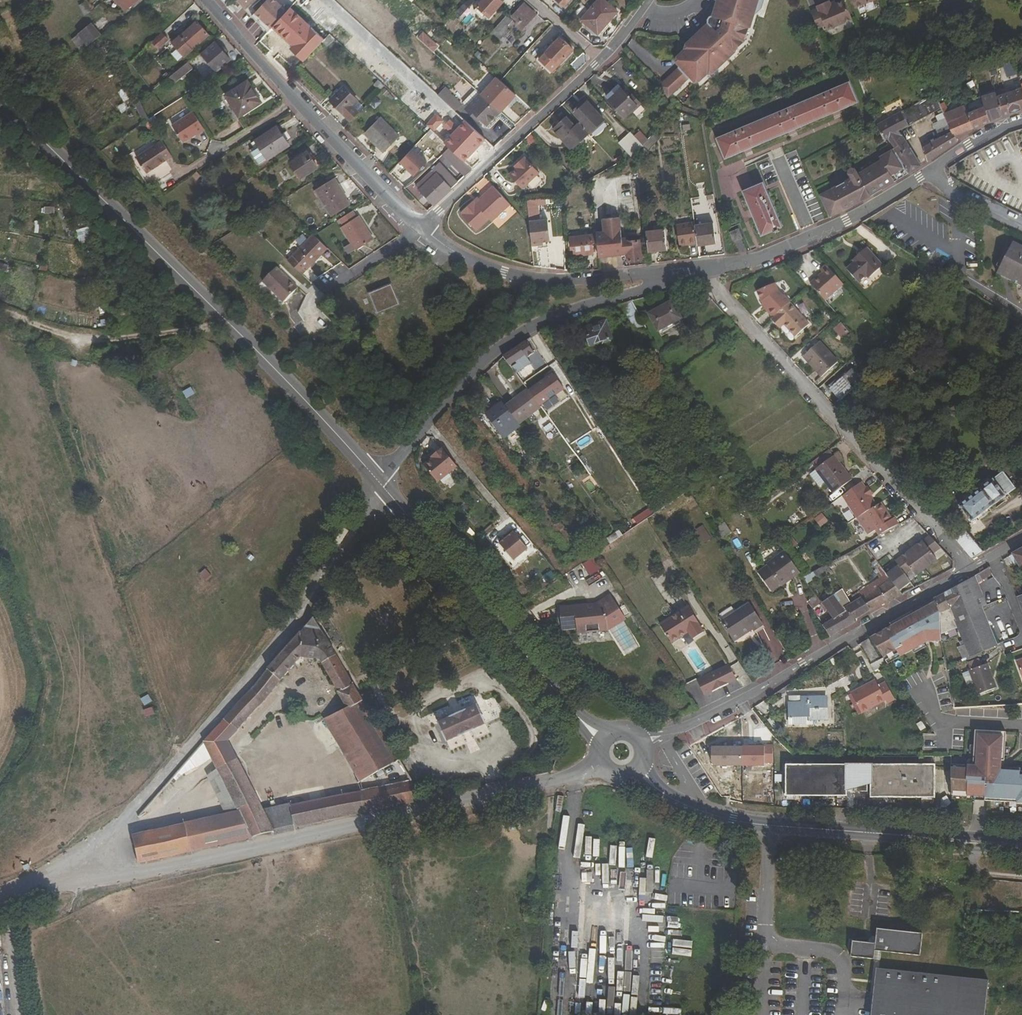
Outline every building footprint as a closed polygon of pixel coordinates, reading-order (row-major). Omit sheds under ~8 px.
[(137,0),(116,0),(124,10),(137,0)] [(272,0),(267,0),(256,13),(273,28),(286,13),(272,0)] [(475,0),(467,0),(455,14),(459,18),(475,0)] [(476,6),(490,18),(504,3),(500,0),(482,0),(476,6)] [(521,30),(536,14),(520,0),(514,7),(518,11),(512,18),(516,21),(514,24),(521,30)] [(598,34),(617,12),(602,0),(600,0),(582,21),(598,34)] [(685,48),(685,49),(684,50),(677,56),(676,61),(681,67),(665,81),(675,91),(684,82),(690,77),(695,82),(700,81),(707,74),(708,73),(708,74),(713,73),(736,51),(735,50),(745,41),(749,27),(751,27),(754,15),(762,9),(764,0),(717,0),(713,16),(712,16),(710,17),(709,19),(708,22),(686,43),(686,45),(685,48)] [(850,17),(843,1),(833,6),(831,3),(810,12),(818,31),(850,17)] [(285,25),(302,40),(314,26),(298,11),(285,25)] [(507,28),(512,21),(506,16),(490,34),(499,42),(503,37),(504,38),(511,31),(507,28)] [(173,44),(184,57),(209,35),(197,22),(173,44)] [(92,24),(72,39),(82,52),(102,35),(92,24)] [(152,43),(158,50),(169,40),(163,33),(152,43)] [(424,33),(419,39),(431,50),(436,45),(424,33)] [(323,42),(327,47),(335,39),(330,35),(323,42)] [(541,56),(556,70),(573,51),(559,37),(541,56)] [(203,54),(218,70),(230,60),(215,43),(203,54)] [(1011,53),(1015,64),(1020,62),(1021,62),(1021,50),(1011,53)] [(571,64),(578,71),(586,63),(585,53),(583,51),(571,64)] [(847,61),(855,60),(853,52),(846,53),(847,61)] [(174,84),(190,71),(186,65),(169,78),(174,84)] [(858,78),(880,78),(880,69),(855,68),(858,78)] [(516,95),(501,82),(497,79),(482,96),(500,112),(516,95)] [(385,87),(378,80),(373,85),(380,91),(385,87)] [(675,91),(665,81),(659,87),(668,97),(675,91)] [(248,82),(227,96),(240,116),(261,102),(248,82)] [(725,159),(859,102),(850,82),(717,139),(725,159)] [(617,84),(608,92),(612,96),(620,87),(617,84)] [(607,100),(625,119),(639,106),(621,87),(620,87),(612,96),(607,100)] [(1003,117),(1021,110),(1021,87),(997,95),(1003,117)] [(337,97),(332,102),(352,121),(360,113),(353,107),(357,102),(344,89),(342,91),(339,88),(334,93),(337,97)] [(990,122),(1003,117),(997,95),(996,92),(981,96),(985,106),(990,122)] [(500,112),(482,96),(480,94),(465,110),(474,117),(475,116),(487,127),(500,112)] [(942,108),(935,94),(932,96),(877,125),(882,133),(909,174),(922,166),(900,130),(942,108)] [(146,121),(149,119),(150,118),(140,100),(136,103),(146,121)] [(605,120),(586,100),(573,112),(581,122),(580,123),(589,134),(605,120)] [(438,101),(424,116),(440,131),(454,116),(438,101)] [(944,112),(953,133),(956,136),(974,128),(969,112),(966,105),(950,112),(946,102),(941,104),(943,108),(942,108),(944,112)] [(974,128),(990,122),(985,106),(969,112),(974,128)] [(206,130),(195,112),(173,126),(183,142),(197,133),(198,135),(206,130)] [(956,136),(953,133),(944,112),(936,116),(938,121),(934,123),(941,138),(924,146),(929,162),(958,142),(956,136)] [(576,127),(567,117),(553,130),(572,150),(589,134),(580,123),(576,127)] [(367,135),(384,151),(398,136),(381,120),(367,135)] [(464,121),(444,142),(464,161),(484,139),(464,121)] [(252,152),(259,163),(288,145),(277,128),(256,141),(260,147),(252,152)] [(631,132),(619,143),(632,156),(637,152),(643,145),(631,132)] [(882,133),(873,139),(888,165),(864,179),(873,195),(909,174),(882,133)] [(864,179),(888,165),(873,139),(848,154),(855,166),(850,169),(849,173),(852,177),(822,195),(832,217),(873,195),(864,179)] [(136,156),(146,172),(165,160),(155,143),(136,156)] [(465,177),(472,170),(449,149),(443,156),(465,177)] [(425,164),(411,151),(399,163),(413,176),(425,164)] [(318,168),(308,152),(291,163),(301,179),(318,168)] [(529,158),(528,159),(526,157),(519,163),(521,165),(519,167),(511,173),(523,188),(541,172),(529,158)] [(432,170),(416,186),(434,205),(451,190),(432,170)] [(197,172),(193,176),(197,180),(201,176),(197,172)] [(316,190),(332,216),(351,205),(340,188),(341,187),(335,179),(316,190)] [(743,191),(762,236),(783,227),(764,182),(743,191)] [(481,198),(477,203),(474,200),(463,211),(465,213),(464,214),(478,230),(491,218),(493,221),(512,204),(495,185),(481,198)] [(359,216),(357,217),(353,211),(340,219),(344,226),(342,227),(357,250),(374,239),(359,216)] [(647,234),(623,237),(620,218),(601,220),(602,231),(596,231),(597,234),(598,247),(599,256),(649,251),(647,234)] [(530,224),(532,246),(540,245),(540,242),(543,241),(550,241),(548,219),(529,221),(530,224)] [(695,225),(695,222),(677,224),(680,246),(698,243),(695,225)] [(717,243),(714,223),(695,225),(698,243),(698,246),(717,243)] [(734,242),(743,238),(739,229),(730,232),(734,242)] [(649,251),(649,252),(667,250),(665,230),(647,231),(647,234),(649,251)] [(328,249),(315,235),(314,234),(288,260),(302,275),(328,249)] [(596,254),(595,248),(598,247),(597,234),(569,237),(571,251),(575,250),(575,257),(596,254)] [(1014,243),(1011,248),(1007,246),(997,267),(1000,269),(997,274),(1021,287),(1021,247),(1014,243)] [(541,267),(551,269),(548,247),(539,248),(541,267)] [(860,284),(867,277),(869,280),(883,267),(867,248),(852,261),(854,263),(847,270),(860,284)] [(826,302),(844,286),(826,265),(820,271),(822,273),(810,284),(826,302)] [(936,271),(928,266),(924,272),(932,277),(936,271)] [(284,303),(299,288),(277,268),(263,283),(284,303)] [(785,295),(784,296),(778,290),(776,284),(757,292),(763,304),(768,309),(766,312),(773,319),(790,303),(791,302),(785,295)] [(395,294),(392,286),(384,289),(387,297),(395,294)] [(387,297),(384,289),(370,294),(373,302),(378,314),(399,306),(395,294),(387,297)] [(631,302),(621,305),(639,338),(648,333),(631,302)] [(659,332),(681,320),(672,303),(649,315),(659,332)] [(784,326),(795,338),(810,324),(790,303),(773,319),(771,321),(780,330),(784,326)] [(591,347),(595,346),(595,344),(612,338),(606,322),(585,329),(591,347)] [(840,324),(833,329),(841,339),(849,334),(840,324)] [(527,342),(503,358),(511,367),(517,362),(519,365),(535,353),(527,342)] [(822,378),(839,362),(820,342),(804,358),(822,378)] [(841,402),(854,390),(850,386),(859,378),(852,370),(843,378),(830,390),(841,402)] [(505,407),(519,425),(542,408),(528,390),(505,407)] [(502,403),(486,415),(504,440),(520,427),(519,425),(505,407),(502,403)] [(457,468),(441,450),(435,455),(436,457),(425,467),(439,483),(457,468)] [(824,465),(835,457),(830,450),(818,458),(824,465)] [(844,460),(839,453),(835,457),(824,465),(810,475),(819,487),(824,483),(832,494),(852,480),(847,473),(846,474),(838,463),(844,460)] [(901,470),(891,459),(885,464),(896,475),(901,470)] [(439,483),(425,467),(424,468),(438,484),(439,483)] [(972,522),(1015,489),(1003,472),(959,506),(972,522)] [(866,489),(861,482),(837,500),(853,521),(878,505),(871,496),(874,494),(869,487),(866,489)] [(883,502),(878,505),(853,521),(864,538),(872,534),(875,538),(901,524),(896,517),(894,518),(883,502)] [(584,523),(596,538),(602,533),(591,518),(584,523)] [(513,560),(528,548),(512,529),(506,535),(508,537),(500,544),(513,560)] [(966,532),(955,540),(972,559),(983,552),(966,532)] [(895,562),(895,563),(897,566),(898,567),(905,576),(905,575),(911,571),(915,577),(926,569),(937,561),(932,555),(941,549),(930,537),(912,550),(895,562)] [(1021,569),(1021,550),(1012,556),(1016,563),(1012,565),(1014,568),(1018,566),(1021,570),(1021,569)] [(783,552),(766,564),(767,566),(758,573),(772,592),(781,585),(782,586),(800,574),(783,552)] [(851,604),(862,598),(871,611),(896,599),(902,595),(899,592),(886,575),(877,562),(872,566),(881,578),(848,599),(849,601),(851,604)] [(818,580),(831,571),(827,565),(826,565),(813,573),(817,579),(818,580)] [(886,575),(899,592),(910,583),(905,576),(898,567),(886,575)] [(971,657),(971,658),(997,647),(997,646),(991,631),(981,607),(986,605),(978,586),(994,576),(990,568),(953,589),(959,603),(961,605),(951,610),(955,619),(966,645),(971,657)] [(808,576),(803,578),(807,584),(817,579),(813,573),(808,576)] [(944,594),(947,601),(950,599),(953,605),(959,603),(953,589),(944,594)] [(814,593),(805,600),(813,611),(820,606),(822,605),(814,593)] [(940,614),(951,610),(947,601),(944,594),(934,600),(940,614)] [(834,620),(845,613),(840,606),(833,597),(822,605),(827,612),(834,620)] [(600,603),(560,607),(562,630),(577,629),(578,634),(608,631),(607,618),(617,611),(609,598),(600,603)] [(853,621),(871,611),(862,598),(851,604),(845,607),(847,611),(853,621)] [(951,610),(961,605),(959,603),(953,605),(950,599),(947,601),(951,610)] [(893,652),(897,657),(925,643),(941,640),(940,614),(934,600),(869,636),(883,657),(893,652)] [(753,632),(763,626),(749,604),(721,622),(734,642),(752,630),(753,632)] [(693,640),(704,633),(688,608),(660,625),(672,644),(688,633),(693,640)] [(829,623),(837,633),(854,623),(853,621),(847,611),(845,613),(834,620),(829,623)] [(240,729),(302,659),(320,660),(347,709),(362,699),(314,619),(289,646),(205,742),(211,758),(212,759),(229,741),(240,729)] [(830,637),(837,633),(829,623),(823,627),(830,637)] [(1019,638),(1014,623),(991,631),(997,646),(1019,638)] [(861,645),(871,662),(879,657),(869,640),(861,645)] [(958,648),(962,660),(971,657),(966,645),(958,648)] [(978,696),(997,688),(988,664),(980,667),(978,662),(972,664),(974,670),(969,671),(978,696)] [(705,697),(736,680),(728,667),(697,684),(705,697)] [(876,680),(851,694),(862,713),(886,699),(880,688),(876,680)] [(887,684),(880,688),(886,699),(888,702),(895,698),(887,684)] [(447,743),(504,717),(496,697),(477,706),(473,697),(434,714),(447,743)] [(827,697),(802,699),(802,704),(790,704),(790,726),(810,725),(810,720),(827,720),(827,697)] [(324,721),(358,780),(362,792),(265,811),(229,741),(212,759),(217,770),(239,813),(226,816),(133,837),(139,864),(254,838),(274,832),(275,834),(424,801),(362,699),(347,709),(324,721)] [(1021,807),(1021,779),(1018,778),(1018,774),(997,773),(1000,737),(976,735),(973,771),(951,769),(952,793),(965,794),(965,798),(1014,802),(1013,806),(1021,807)] [(176,780),(201,766),(211,758),(205,742),(174,778),(176,780)] [(764,746),(764,763),(773,763),(773,744),(764,744),(764,746)] [(741,746),(711,746),(711,765),(741,765),(741,746)] [(764,746),(741,746),(741,765),(764,765),(764,763),(764,746)] [(871,793),(935,793),(936,761),(787,761),(787,793),(848,793),(848,788),(855,786),(854,789),(869,789),(869,782),(871,782),(871,793)] [(217,770),(208,777),(226,816),(239,813),(217,770)] [(922,933),(877,928),(875,943),(875,950),(920,955),(922,933)] [(875,950),(875,943),(852,941),(851,956),(874,959),(875,950)] [(988,981),(877,969),(872,1014),(985,1014),(988,981)]
